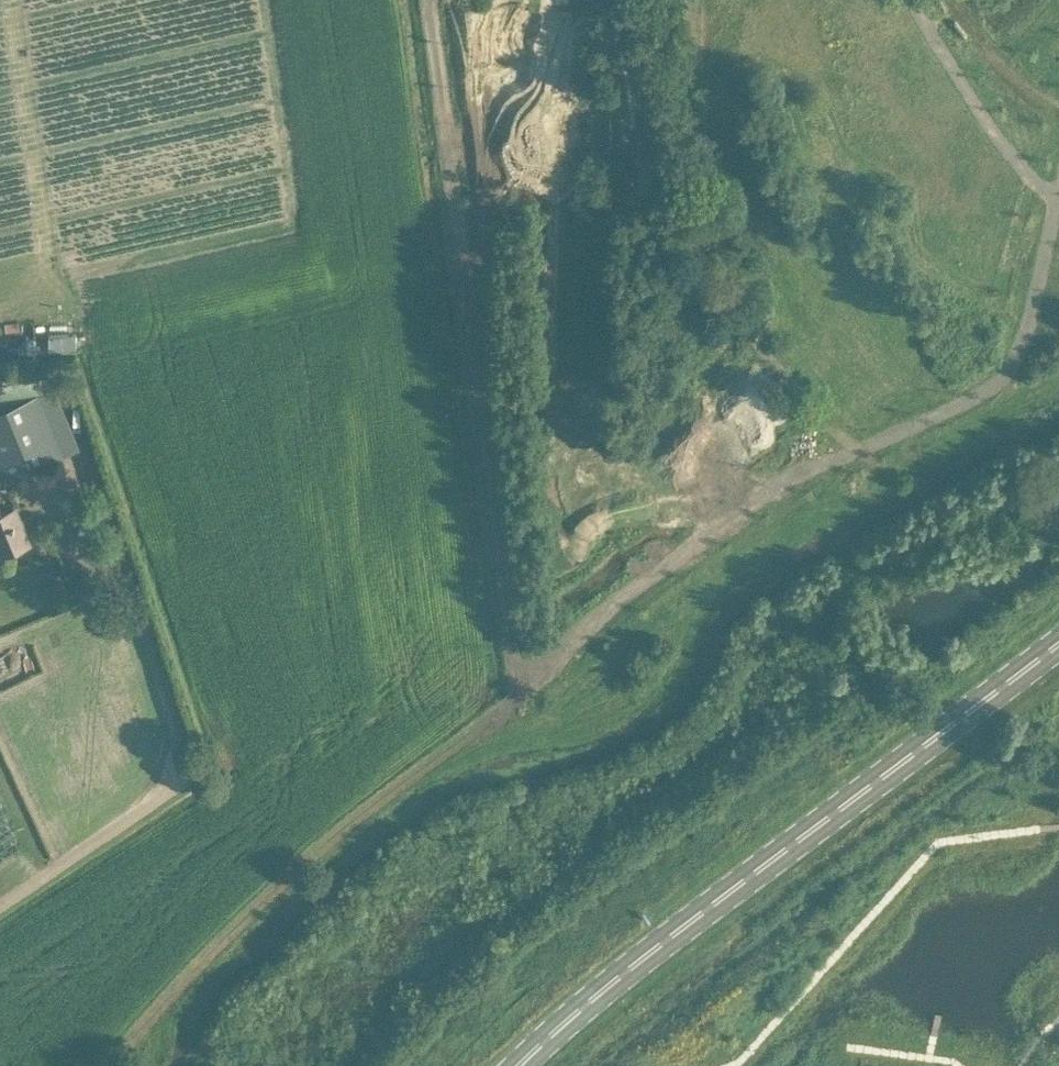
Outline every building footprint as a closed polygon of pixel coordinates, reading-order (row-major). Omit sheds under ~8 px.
[(77,343),(76,331),(49,332),(49,345),(77,343)] [(4,478),(65,454),(80,447),(55,386),(44,391),(33,364),(0,368),(0,409),(0,469),(4,478)] [(15,506),(2,512),(0,506),(0,539),(4,549),(29,539),(15,506)]
